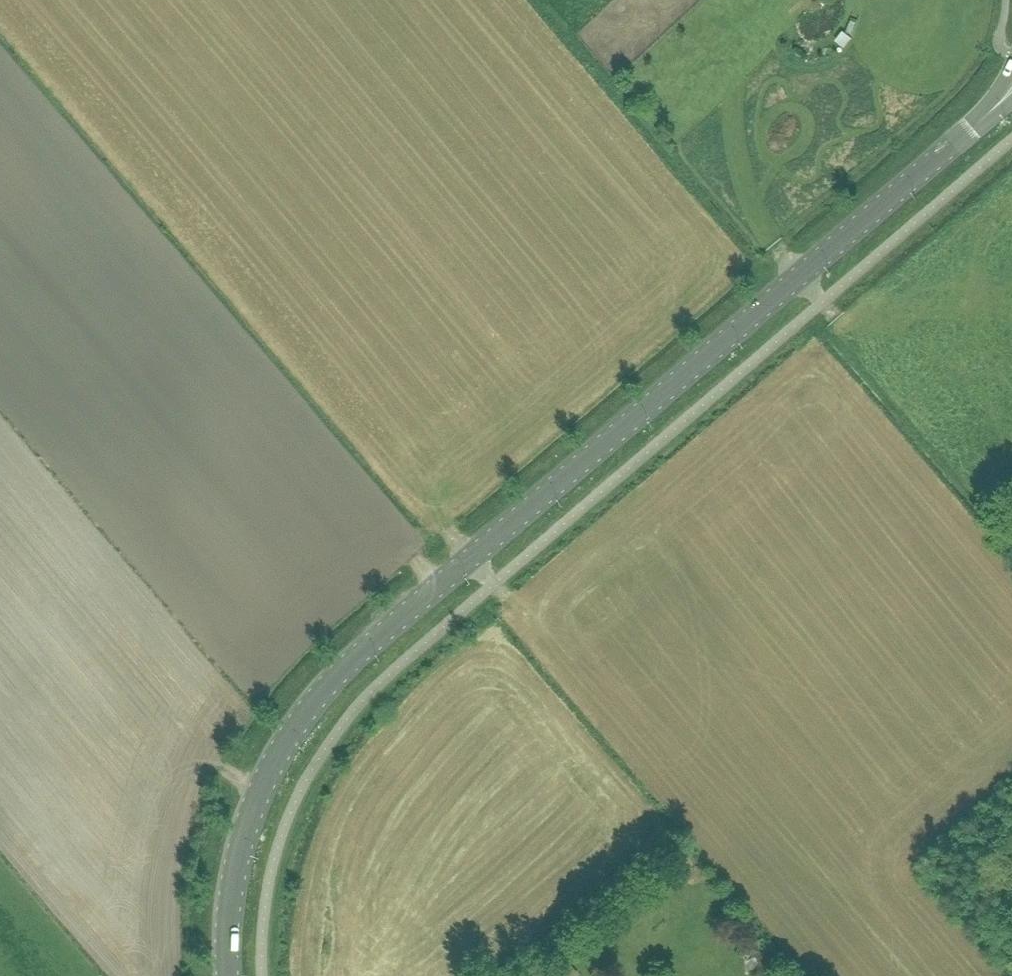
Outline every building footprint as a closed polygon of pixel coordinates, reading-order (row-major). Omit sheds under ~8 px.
[(551,965),(538,975),(560,975),(551,965)]
